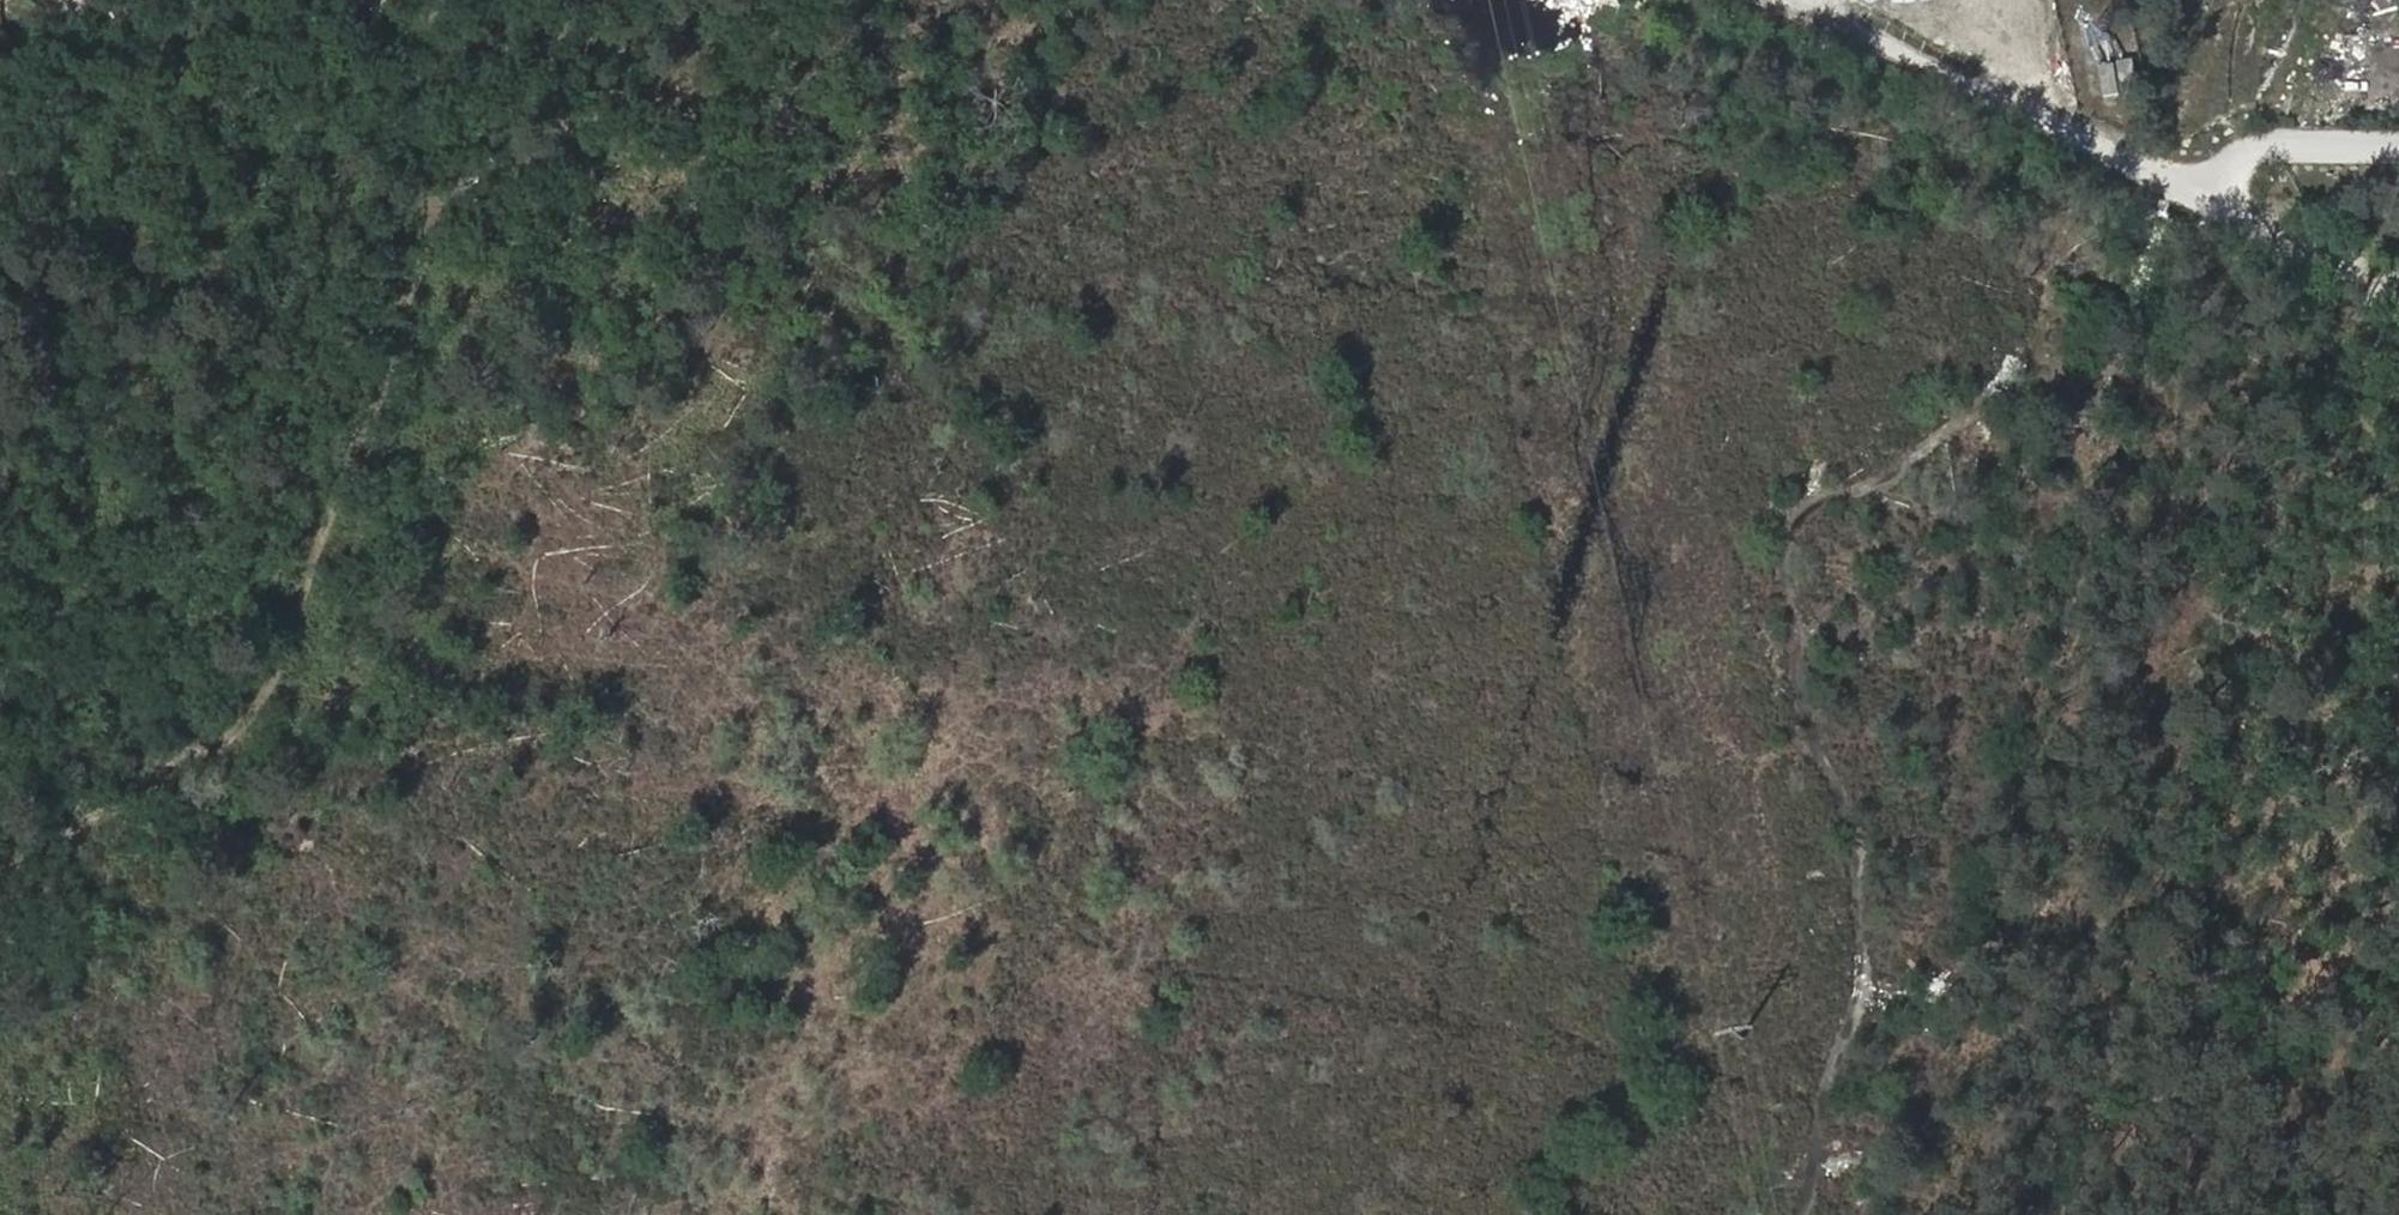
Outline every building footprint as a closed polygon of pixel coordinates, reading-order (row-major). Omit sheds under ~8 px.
[(2138,91),(2133,59),(2118,62),(2123,93),(2138,91)] [(2119,94),(2114,64),(2099,67),(2104,96),(2119,94)]
